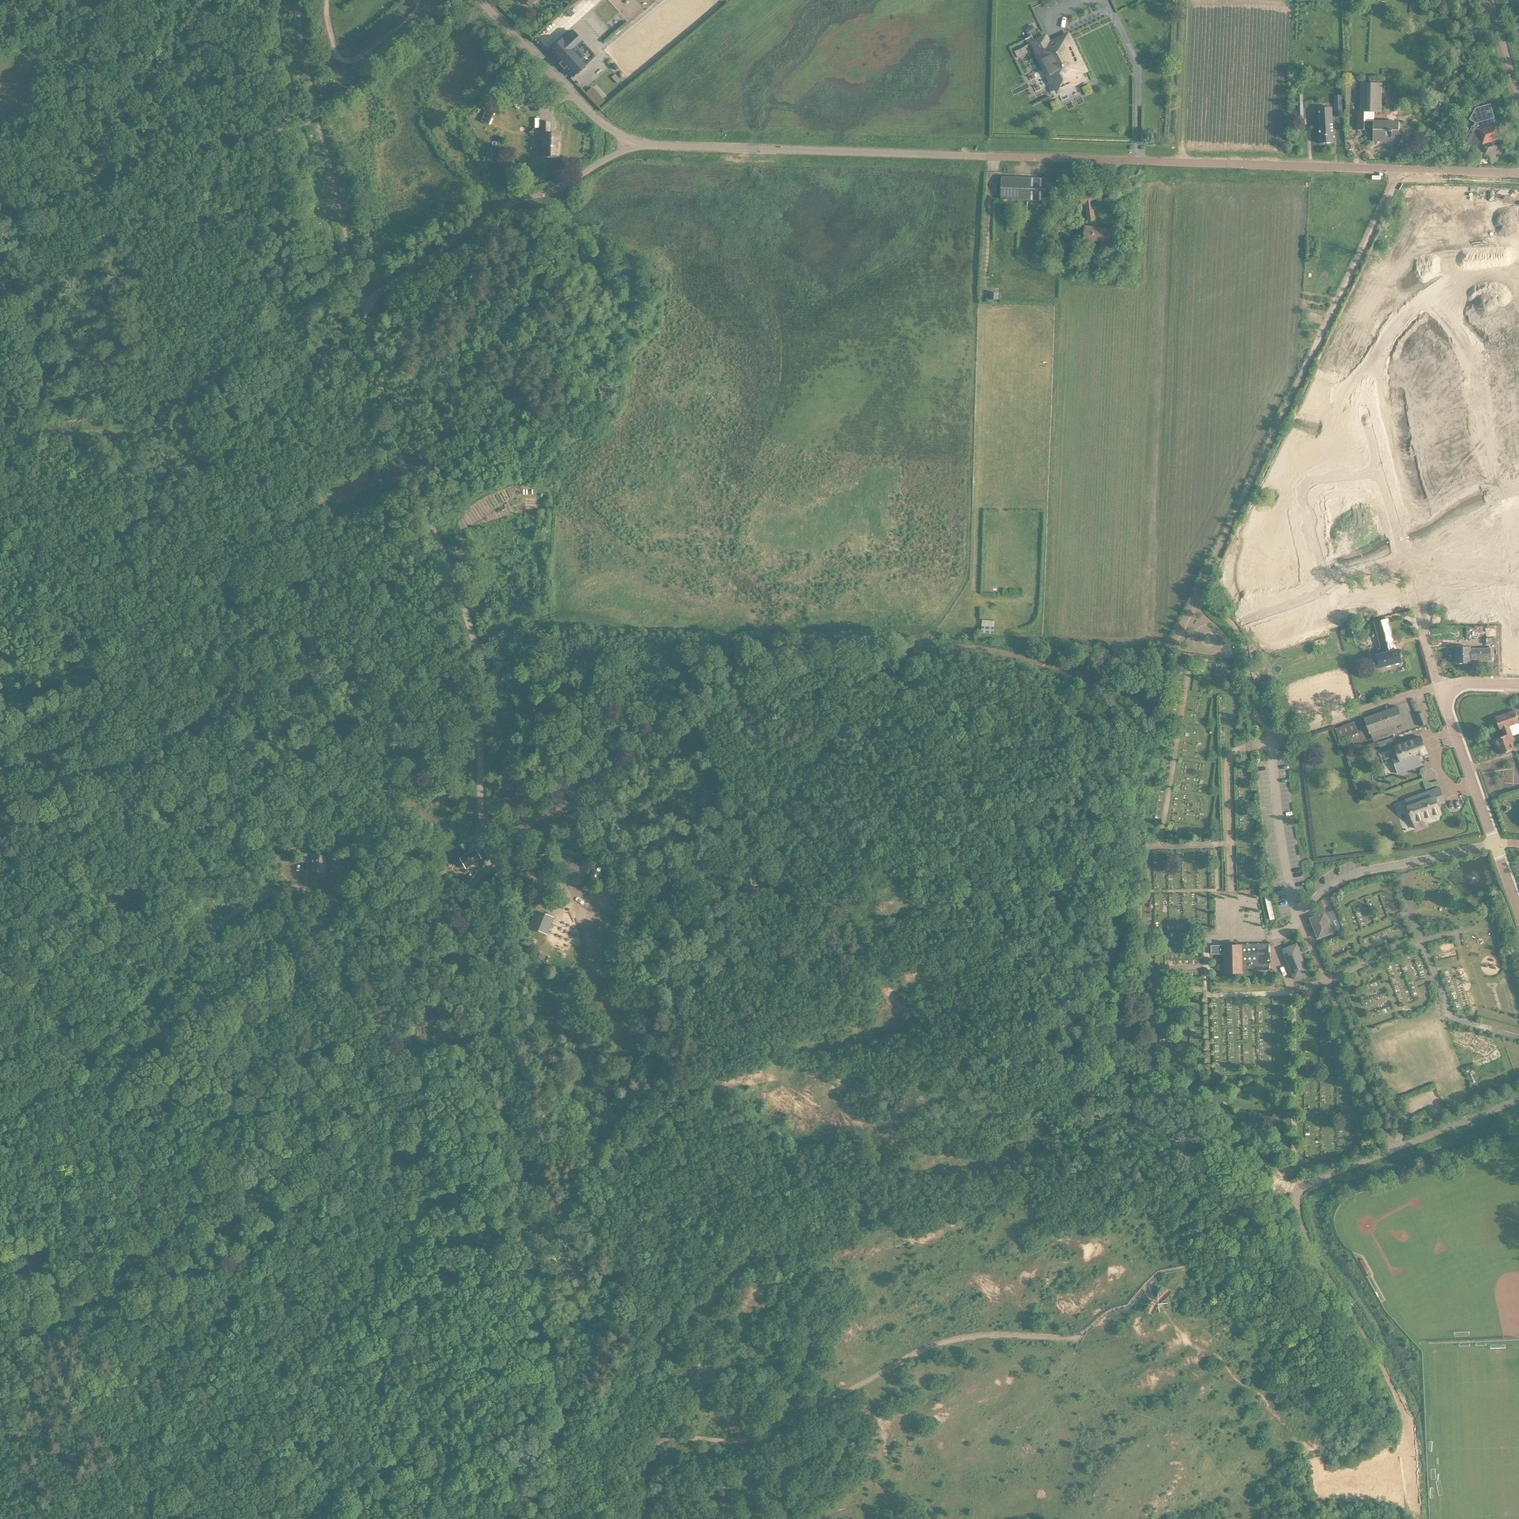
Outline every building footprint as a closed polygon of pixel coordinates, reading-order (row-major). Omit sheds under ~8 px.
[(568,9),(565,13),(569,17),(573,14),(568,9)] [(1036,31),(1031,25),(1024,30),(1029,36),(1036,31)] [(572,77),(591,59),(594,56),(591,53),(571,31),(549,51),(560,63),(559,64),(563,69),(564,68),(572,77)] [(1055,89),(1055,88),(1057,92),(1088,78),(1073,47),(1068,49),(1063,38),(1049,44),(1046,36),(1032,43),(1045,69),(1046,69),(1048,71),(1045,73),(1050,84),(1053,83),(1054,86),(1055,89)] [(1017,56),(1034,51),(1032,44),(1015,50),(1017,56)] [(509,65),(514,72),(521,66),(516,60),(509,65)] [(1359,111),(1357,111),(1356,130),(1364,131),(1364,126),(1373,127),(1372,142),(1398,143),(1399,122),(1373,121),(1373,113),(1381,113),(1382,84),(1360,83),(1359,111)] [(532,94),(536,90),(534,88),(530,92),(527,88),(521,94),(529,103),(536,98),(532,94)] [(1341,95),(1333,96),(1334,118),(1342,118),(1341,95)] [(604,101),(599,96),(593,102),(598,107),(604,101)] [(1499,139),(1500,139),(1496,126),(1495,126),(1493,119),(1494,118),(1490,105),(1476,109),(1469,120),(1475,124),(1473,127),(1473,126),(1464,141),(1482,152),(1483,153),(1482,155),(1487,158),(1494,146),(1500,144),(1499,139)] [(1333,144),(1331,108),(1317,109),(1319,144),(1333,144)] [(542,157),(557,158),(558,134),(548,134),(549,122),(542,122),(541,138),(543,138),(542,157)] [(1046,201),(1047,179),(1002,178),(1001,200),(1046,201)] [(1095,195),(1076,197),(1077,205),(1086,204),(1089,228),(1086,227),(1084,240),(1110,243),(1112,231),(1096,229),(1093,203),(1096,202),(1095,195)] [(1505,280),(1509,294),(1518,291),(1518,289),(1516,277),(1505,280)] [(1444,355),(1446,377),(1457,376),(1457,377),(1458,377),(1458,376),(1463,375),(1462,366),(1461,360),(1462,360),(1462,359),(1461,357),(1461,353),(1444,355)] [(1463,430),(1442,436),(1447,453),(1468,446),(1463,430)] [(1506,589),(1509,597),(1510,599),(1510,600),(1516,611),(1518,610),(1518,583),(1510,587),(1506,589)] [(1381,649),(1379,650),(1384,667),(1401,662),(1398,649),(1396,650),(1388,619),(1374,622),(1381,649)] [(982,620),(981,630),(994,630),(994,620),(982,620)] [(1456,647),(1456,664),(1470,663),(1470,659),(1491,659),(1490,649),(1470,649),(1470,647),(1456,647)] [(1338,674),(1322,680),(1328,699),(1329,700),(1332,699),(1332,698),(1343,694),(1337,675),(1338,675),(1338,674)] [(1310,684),(1296,689),(1301,704),(1316,699),(1317,703),(1328,699),(1322,680),(1309,684),(1310,684)] [(1370,733),(1371,733),(1374,742),(1394,735),(1390,726),(1402,722),(1397,707),(1364,718),(1370,733)] [(1515,711),(1495,718),(1499,729),(1501,729),(1503,736),(1493,740),(1496,748),(1498,747),(1501,755),(1514,750),(1511,743),(1514,742),(1508,726),(1518,722),(1515,711)] [(1420,726),(1426,724),(1422,713),(1416,715),(1420,726)] [(1354,722),(1334,729),(1338,740),(1358,733),(1354,722)] [(1394,746),(1398,757),(1392,759),(1398,774),(1408,770),(1421,765),(1418,756),(1427,753),(1421,737),(1394,746)] [(1379,748),(1393,743),(1391,738),(1377,743),(1379,748)] [(1443,799),(1439,787),(1408,798),(1410,806),(1407,807),(1415,829),(1426,825),(1424,820),(1440,814),(1436,801),(1443,799)] [(303,844),(305,832),(298,831),(297,843),(303,844)] [(475,851),(460,859),(458,861),(462,869),(465,867),(479,859),(475,851)] [(310,872),(323,873),(326,856),(313,855),(302,853),(300,862),(311,864),(310,872)] [(558,853),(552,867),(575,876),(581,862),(558,853)] [(436,878),(445,873),(442,868),(433,872),(436,878)] [(530,927),(545,933),(552,918),(536,912),(530,927)] [(1324,913),(1310,919),(1318,939),(1332,933),(1324,913)] [(1268,944),(1224,945),(1210,946),(1211,954),(1224,954),(1225,974),(1255,973),(1255,971),(1269,970),(1269,963),(1270,963),(1269,952),(1268,952),(1268,944)] [(1308,974),(1296,944),(1282,950),(1294,980),(1308,974)]
